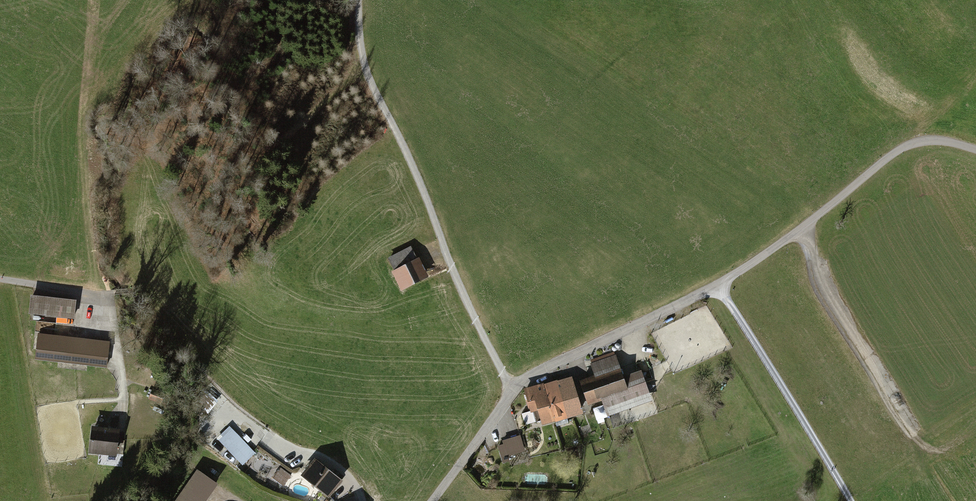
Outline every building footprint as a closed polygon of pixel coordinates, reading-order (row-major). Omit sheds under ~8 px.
[(412,248),(388,259),(404,292),(431,279),(422,259),(419,260),(412,248)] [(75,301),(31,295),(29,315),(73,320),(75,301)] [(109,342),(39,334),(36,360),(106,368),(109,342)] [(595,375),(580,380),(589,405),(602,401),(607,416),(652,400),(651,396),(645,381),(642,370),(624,376),(616,355),(591,364),(595,375)] [(572,376),(524,390),(531,411),(522,414),(525,426),(541,421),(542,425),(583,413),(572,376)] [(164,393),(153,389),(149,398),(160,403),(164,393)] [(119,429),(91,425),(88,453),(116,456),(119,429)] [(230,426),(217,438),(242,465),(255,453),(230,426)] [(520,435),(502,440),(503,444),(498,445),(503,463),(510,461),(508,456),(525,451),(520,435)] [(332,472),(315,458),(300,475),(329,498),(343,480),(341,479),(344,476),(335,469),(332,472)] [(291,475),(280,467),(273,478),(283,486),(291,475)] [(197,469),(174,500),(206,500),(218,484),(197,469)]
